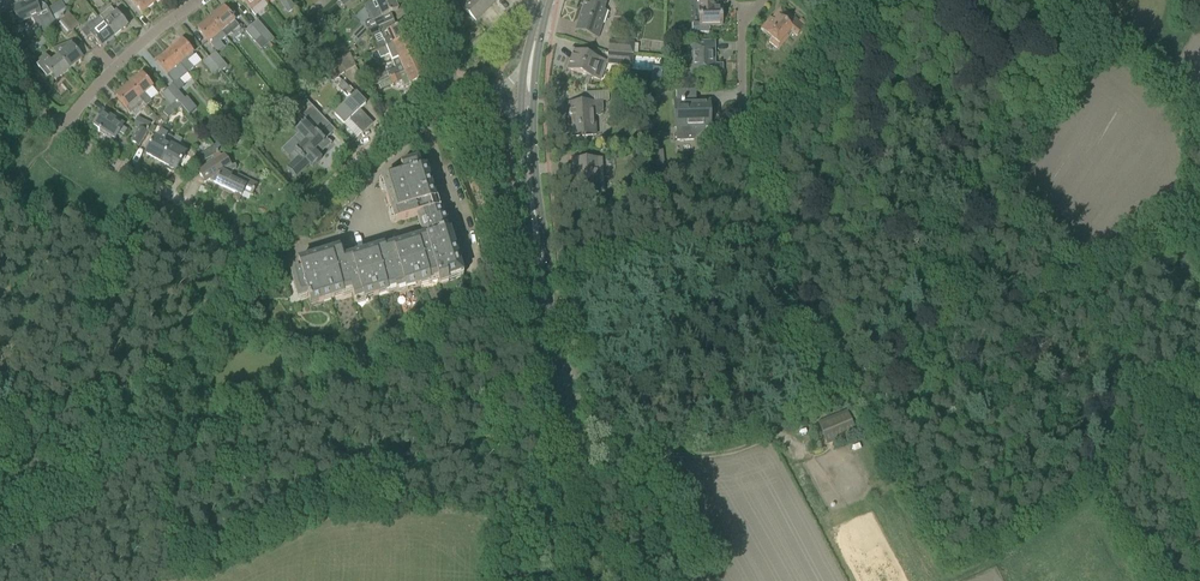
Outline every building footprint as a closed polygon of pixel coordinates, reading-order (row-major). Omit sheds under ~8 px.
[(18,6),(11,9),(13,13),(12,14),(12,16),(14,19),(15,20),(16,19),(18,24),(40,14),(40,13),(44,6),(35,0),(15,0),(18,6)] [(152,0),(130,0),(142,14),(155,3),(152,0)] [(263,0),(241,0),(251,11),(263,0)] [(294,9),(289,0),(282,0),(280,1),(288,13),(294,9)] [(352,35),(353,36),(358,41),(368,31),(378,27),(382,25),(385,24),(382,17),(387,15),(398,10),(393,0),(375,0),(374,0),(366,4),(364,6),(370,20),(363,24),(352,35)] [(464,0),(454,0),(476,21),(496,0),(469,0),(467,2),(464,0)] [(575,31),(597,38),(603,19),(600,18),(607,0),(585,0),(575,31)] [(699,23),(692,23),(692,33),(709,33),(709,25),(721,25),(721,8),(713,8),(712,3),(714,3),(714,0),(699,0),(699,8),(699,23)] [(60,11),(52,16),(55,22),(57,21),(61,17),(67,12),(63,5),(58,8),(60,11)] [(111,7),(105,12),(98,18),(114,37),(127,26),(116,13),(111,7)] [(223,8),(211,19),(226,37),(238,26),(223,8)] [(793,18),(790,15),(781,8),(771,19),(770,18),(760,29),(772,39),(769,42),(776,48),(789,32),(796,38),(805,27),(794,18),(793,18)] [(79,25),(67,12),(61,17),(72,31),(79,25)] [(50,14),(41,23),(45,32),(47,31),(55,22),(52,16),(50,14)] [(61,17),(57,21),(55,22),(66,36),(72,31),(61,17)] [(98,18),(91,23),(85,28),(90,34),(101,48),(114,37),(98,18)] [(827,27),(816,18),(811,25),(822,33),(827,27)] [(211,19),(198,30),(213,48),(226,37),(211,19)] [(390,39),(375,45),(378,51),(410,37),(404,24),(396,27),(393,20),(385,24),(382,25),(378,27),(381,34),(387,32),(390,39)] [(258,21),(251,26),(260,37),(267,45),(274,39),(258,21)] [(251,26),(245,31),(254,42),(260,37),(251,26)] [(41,36),(44,39),(49,34),(47,31),(45,32),(41,36)] [(41,36),(37,40),(28,47),(33,54),(47,43),(41,36)] [(416,51),(410,37),(378,51),(380,57),(389,54),(392,61),(416,51)] [(174,47),(169,51),(183,69),(187,73),(193,68),(188,61),(194,56),(192,54),(193,54),(189,50),(182,40),(181,41),(179,40),(173,45),(174,47)] [(714,42),(702,42),(690,42),(691,54),(695,54),(695,65),(692,65),(692,78),(710,77),(722,77),(722,64),(712,65),(712,54),(715,54),(714,42)] [(71,45),(66,49),(63,45),(53,49),(52,49),(58,56),(69,69),(82,58),(71,45)] [(157,61),(156,62),(164,71),(174,84),(187,73),(183,69),(169,51),(163,56),(162,54),(156,60),(157,61)] [(395,68),(379,74),(381,78),(382,81),(389,78),(398,74),(404,72),(421,64),(416,51),(392,61),(395,68)] [(599,60),(585,55),(574,51),(568,69),(593,78),(599,60)] [(209,58),(221,72),(226,67),(215,53),(209,58)] [(342,57),(349,70),(355,66),(350,54),(342,57)] [(623,54),(623,66),(632,66),(633,55),(623,54)] [(58,56),(51,62),(46,56),(36,64),(47,78),(51,75),(56,80),(69,69),(58,56)] [(342,57),(335,62),(343,73),(349,70),(342,57)] [(221,72),(209,58),(203,63),(215,77),(221,72)] [(326,62),(319,67),(323,71),(330,66),(326,62)] [(335,62),(323,72),(330,80),(336,75),(338,77),(343,73),(335,62)] [(421,64),(404,72),(410,85),(427,78),(421,64)] [(141,74),(128,85),(143,101),(146,105),(151,101),(145,94),(152,87),(141,74)] [(398,74),(389,78),(391,84),(392,85),(401,81),(398,74)] [(382,81),(381,82),(383,87),(391,84),(389,78),(382,81)] [(370,80),(364,83),(366,88),(375,85),(373,81),(372,79),(370,80)] [(349,100),(334,114),(344,125),(349,120),(362,133),(372,123),(360,110),(365,105),(343,82),(337,87),(349,100)] [(128,85),(116,96),(130,113),(143,101),(128,85)] [(185,99),(173,86),(167,90),(176,101),(179,104),(185,99)] [(176,101),(167,90),(161,95),(171,106),(176,101)] [(176,101),(171,106),(163,113),(169,119),(181,107),(179,104),(176,101)] [(568,113),(568,114),(568,115),(569,116),(570,116),(570,118),(569,118),(570,122),(570,124),(570,133),(571,133),(571,136),(570,136),(592,135),(591,135),(591,116),(599,115),(602,111),(602,101),(575,103),(576,110),(571,111),(570,111),(569,111),(569,112),(568,112),(568,113)] [(710,126),(710,109),(710,101),(674,102),(674,127),(675,139),(694,139),(702,131),(701,127),(710,126)] [(299,156),(286,168),(295,178),(296,177),(309,164),(312,167),(311,167),(312,168),(321,159),(321,158),(317,155),(329,143),(331,144),(332,144),(327,139),(320,132),(321,131),(318,128),(325,121),(312,106),(303,115),(312,124),(309,127),(305,123),(304,122),(295,131),(295,132),(296,132),(305,141),(294,151),(299,156)] [(262,107),(256,112),(260,118),(267,113),(262,107)] [(102,112),(99,116),(93,126),(99,130),(98,132),(101,134),(100,136),(106,140),(108,136),(114,140),(119,132),(123,135),(127,130),(113,121),(114,120),(102,112)] [(134,125),(139,127),(148,132),(151,125),(137,118),(134,125)] [(148,132),(139,127),(130,142),(139,147),(148,132)] [(155,137),(151,144),(145,155),(160,163),(170,145),(164,141),(168,135),(161,131),(156,137),(155,137)] [(175,136),(170,145),(160,163),(175,171),(179,163),(185,166),(193,158),(177,149),(182,140),(175,136)] [(239,137),(233,141),(234,142),(237,145),(241,145),(244,142),(239,137)] [(217,143),(213,146),(214,147),(218,152),(222,149),(217,143)] [(212,147),(198,155),(202,162),(216,154),(212,147)] [(659,151),(652,151),(653,166),(661,165),(659,151)] [(224,154),(197,171),(205,183),(206,182),(205,182),(208,180),(235,193),(234,196),(239,199),(243,191),(251,195),(256,185),(237,175),(236,178),(230,175),(232,170),(233,170),(235,170),(236,168),(235,165),(233,165),(231,166),(224,154)] [(601,159),(583,160),(571,161),(572,176),(574,175),(575,194),(599,193),(598,174),(602,174),(601,159)] [(298,263),(300,272),(291,275),(296,292),(305,289),(310,305),(351,293),(355,303),(396,291),(396,293),(438,280),(439,284),(461,278),(452,250),(455,249),(447,222),(444,223),(440,208),(438,209),(425,168),(420,169),(417,161),(400,166),(403,174),(383,180),(396,223),(418,216),(425,238),(385,251),(384,248),(343,261),(340,251),(298,263)] [(343,196),(350,202),(357,195),(350,189),(343,196)] [(856,430),(848,411),(819,422),(827,442),(856,430)] [(358,450),(347,454),(350,463),(347,464),(349,469),(352,468),(363,463),(358,450)] [(347,454),(337,458),(341,467),(347,464),(350,463),(347,454)]
